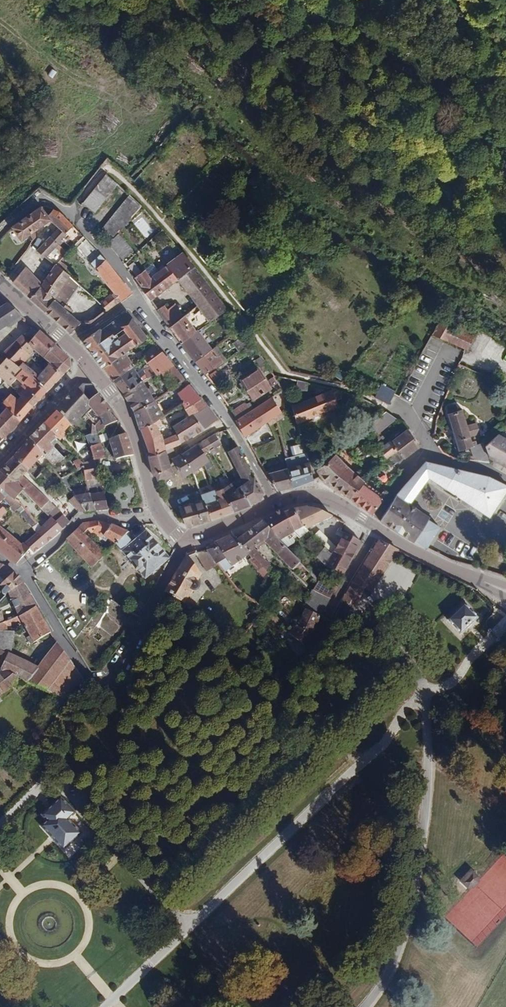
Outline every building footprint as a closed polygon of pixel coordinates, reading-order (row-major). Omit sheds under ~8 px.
[(82,203),(94,213),(117,184),(106,174),(82,203)] [(143,183),(137,177),(134,182),(139,187),(143,183)] [(102,228),(114,238),(118,234),(141,206),(129,195),(102,228)] [(41,208),(47,216),(49,219),(59,228),(66,235),(62,240),(65,243),(66,243),(70,248),(74,244),(74,245),(82,236),(60,212),(53,210),(46,207),(41,208)] [(13,227),(21,239),(29,234),(34,241),(36,237),(34,230),(49,219),(47,216),(41,208),(13,227)] [(146,238),(153,231),(141,218),(134,225),(146,238)] [(50,237),(58,244),(62,240),(66,235),(59,228),(50,237)] [(108,243),(122,259),(132,250),(118,234),(114,238),(108,243)] [(82,236),(74,245),(79,250),(80,249),(90,263),(95,269),(114,292),(101,304),(106,311),(120,301),(131,292),(105,260),(88,241),(82,236)] [(58,244),(50,237),(37,250),(38,252),(45,258),(55,265),(56,264),(67,252),(61,247),(65,243),(62,240),(58,244)] [(267,244),(260,251),(264,256),(272,250),(267,244)] [(158,272),(168,286),(178,280),(178,279),(194,266),(183,253),(158,272)] [(30,298),(45,311),(54,299),(70,276),(70,275),(56,264),(55,265),(42,285),(30,298)] [(152,265),(145,270),(150,278),(158,272),(152,265)] [(178,280),(184,288),(197,306),(198,305),(202,310),(210,322),(227,309),(201,275),(194,266),(178,279),(178,280)] [(13,282),(30,298),(42,285),(25,267),(13,282)] [(135,278),(150,299),(168,286),(158,272),(150,278),(145,270),(135,278)] [(79,284),(70,276),(54,299),(45,311),(70,333),(78,324),(80,322),(70,313),(73,310),(64,304),(79,284)] [(21,316),(8,304),(0,309),(0,330),(21,316)] [(161,315),(165,321),(178,311),(173,305),(167,310),(161,315)] [(157,310),(161,315),(167,310),(166,309),(162,306),(157,310)] [(169,327),(181,343),(198,330),(198,331),(210,322),(202,310),(194,316),(190,311),(182,317),(169,327)] [(83,341),(103,368),(125,352),(146,338),(132,322),(133,321),(124,311),(83,341)] [(165,321),(169,327),(182,317),(178,311),(165,321)] [(458,321),(445,314),(433,333),(434,334),(465,348),(468,350),(474,337),(455,328),(458,321)] [(33,326),(23,337),(29,343),(39,332),(33,326)] [(181,343),(195,362),(212,349),(198,331),(198,330),(181,343)] [(7,360),(9,358),(10,359),(21,348),(29,355),(33,350),(43,358),(54,346),(39,332),(29,343),(23,337),(0,358),(0,367),(7,360)] [(144,356),(145,358),(148,362),(161,352),(155,344),(154,345),(144,356)] [(43,358),(50,364),(49,366),(62,377),(70,368),(69,358),(54,346),(43,358)] [(216,346),(212,349),(222,363),(226,360),(216,346)] [(10,359),(23,372),(45,394),(62,377),(49,366),(44,371),(38,377),(23,363),(30,356),(29,355),(21,348),(10,359)] [(195,362),(205,375),(222,363),(212,349),(195,362)] [(103,368),(112,380),(129,369),(132,367),(130,364),(131,363),(125,352),(103,368)] [(172,365),(161,352),(148,362),(151,366),(157,374),(160,372),(172,365)] [(255,360),(260,368),(267,364),(261,356),(255,360)] [(11,385),(17,379),(23,372),(10,359),(9,358),(7,360),(0,367),(0,376),(6,381),(11,385)] [(185,380),(172,365),(160,372),(171,389),(171,390),(185,380)] [(157,374),(151,366),(143,370),(147,379),(153,376),(157,374)] [(241,380),(253,399),(270,388),(258,369),(241,380)] [(114,383),(123,392),(142,381),(146,379),(144,375),(140,378),(137,373),(135,370),(130,373),(114,383)] [(208,376),(216,388),(225,383),(217,370),(208,376)] [(17,379),(23,385),(21,387),(25,391),(27,390),(39,401),(45,394),(23,372),(17,379)] [(123,392),(135,411),(154,400),(150,394),(154,391),(152,386),(147,389),(144,384),(155,379),(153,376),(147,379),(146,379),(142,381),(123,392)] [(297,381),(296,390),(306,391),(307,382),(297,381)] [(178,393),(184,402),(182,403),(184,408),(201,399),(189,384),(178,392),(178,393)] [(98,394),(92,385),(82,385),(77,390),(89,401),(98,394)] [(374,397),(389,404),(395,392),(381,385),(374,397)] [(21,396),(33,408),(39,401),(27,390),(25,391),(21,387),(16,392),(21,396)] [(57,411),(70,424),(88,404),(89,401),(77,390),(57,411)] [(293,406),(297,423),(338,406),(336,400),(341,398),(348,401),(351,394),(338,390),(333,392),(332,390),(295,405),(292,399),(290,400),(293,406)] [(90,407),(91,408),(85,414),(96,424),(99,418),(111,410),(98,394),(89,401),(88,404),(90,407)] [(362,398),(351,394),(348,401),(359,406),(362,398)] [(2,404),(19,423),(33,408),(21,396),(17,401),(10,395),(4,402),(2,404)] [(235,420),(244,437),(267,422),(269,425),(276,421),(275,416),(281,412),(272,396),(254,408),(237,419),(235,420)] [(140,428),(150,455),(165,450),(176,446),(181,444),(176,434),(173,425),(192,414),(207,406),(201,399),(184,408),(182,403),(175,407),(163,415),(152,421),(140,428)] [(135,411),(140,428),(152,421),(163,415),(154,400),(135,411)] [(232,411),(237,419),(254,408),(250,402),(247,404),(244,403),(232,411)] [(2,404),(0,403),(0,443),(3,440),(19,423),(2,404)] [(88,404),(70,424),(72,426),(90,407),(88,404)] [(448,414),(459,451),(470,447),(475,461),(490,463),(484,445),(483,443),(477,445),(473,446),(472,442),(470,437),(479,434),(476,423),(467,426),(462,409),(457,411),(455,405),(446,407),(448,413),(448,414)] [(192,414),(204,429),(218,419),(207,406),(192,414)] [(99,418),(96,424),(94,427),(92,424),(91,427),(90,433),(85,436),(90,447),(100,443),(96,434),(105,427),(117,421),(111,410),(99,418)] [(56,438),(58,441),(65,434),(63,432),(70,424),(57,411),(44,424),(56,438)] [(371,424),(376,431),(378,433),(385,427),(390,423),(396,419),(386,411),(371,424)] [(281,412),(275,416),(276,421),(284,416),(281,412)] [(173,425),(176,434),(181,444),(204,429),(192,414),(173,425)] [(43,454),(45,456),(54,448),(50,444),(56,438),(44,424),(30,439),(43,454)] [(420,445),(408,429),(391,442),(398,451),(403,458),(420,445)] [(122,435),(109,439),(115,459),(129,456),(133,455),(126,433),(122,435)] [(207,439),(211,444),(217,440),(217,434),(216,433),(207,439)] [(489,457),(505,467),(505,439),(497,435),(485,446),(489,457)] [(13,457),(27,471),(43,454),(30,439),(13,457)] [(207,439),(197,444),(204,454),(210,450),(213,448),(211,444),(207,439)] [(379,451),(386,459),(398,451),(391,442),(391,441),(379,451)] [(100,443),(90,447),(94,460),(94,461),(106,458),(100,443)] [(209,461),(204,454),(197,444),(182,455),(193,471),(193,472),(204,465),(209,461)] [(303,444),(291,447),(294,455),(305,452),(303,444)] [(240,486),(250,504),(260,500),(263,492),(238,446),(228,452),(244,483),(240,486)] [(45,456),(50,462),(47,464),(48,465),(49,465),(52,468),(64,458),(54,448),(45,456)] [(148,456),(153,475),(154,475),(156,474),(158,481),(171,473),(169,467),(169,466),(165,450),(150,455),(148,456)] [(386,459),(391,467),(394,465),(403,458),(398,451),(386,459)] [(285,458),(288,469),(292,487),(292,488),(314,480),(307,452),(306,453),(286,458),(285,458)] [(346,465),(335,454),(316,470),(322,477),(326,483),(335,489),(353,471),(346,465)] [(173,460),(176,464),(184,477),(193,471),(182,455),(173,460)] [(30,498),(48,515),(54,508),(22,477),(27,472),(27,471),(13,457),(0,471),(0,473),(22,491),(30,498)] [(94,460),(83,463),(83,467),(84,471),(96,469),(94,461),(94,460)] [(209,461),(204,465),(207,472),(214,468),(209,461)] [(429,517),(409,504),(406,502),(426,475),(428,477),(489,517),(505,491),(505,485),(489,477),(426,462),(396,494),(380,521),(414,542),(426,548),(439,527),(428,520),(429,517)] [(82,463),(73,468),(76,471),(83,467),(83,463),(82,463)] [(96,469),(84,471),(85,481),(100,478),(98,468),(96,469)] [(267,474),(276,490),(292,487),(288,469),(267,474)] [(32,477),(35,480),(41,474),(38,471),(32,477)] [(363,484),(365,482),(364,481),(370,476),(367,472),(360,478),(353,471),(335,489),(372,514),(383,499),(382,498),(363,484)] [(3,500),(4,499),(5,498),(5,497),(0,491),(1,489),(8,495),(14,500),(17,497),(22,497),(27,501),(30,498),(22,491),(0,473),(0,502),(3,500)] [(426,475),(406,502),(409,504),(428,477),(426,475)] [(71,482),(66,476),(60,479),(66,485),(71,482)] [(101,483),(100,478),(85,481),(86,488),(97,487),(97,484),(101,483)] [(383,489),(387,492),(393,483),(389,480),(383,489)] [(222,488),(232,511),(250,504),(240,486),(239,487),(235,489),(232,484),(223,489),(223,488),(222,488)] [(97,487),(86,488),(95,511),(107,510),(102,487),(97,487)] [(86,488),(70,491),(74,496),(85,512),(95,511),(86,488)] [(201,495),(203,501),(210,519),(232,511),(222,488),(216,491),(216,490),(201,495)] [(4,499),(12,507),(17,503),(14,500),(8,495),(5,497),(5,498),(4,499)] [(69,501),(74,507),(78,512),(85,512),(74,496),(69,501)] [(180,507),(187,526),(210,519),(203,501),(180,507)] [(11,508),(15,512),(16,510),(32,528),(32,527),(37,524),(18,504),(17,503),(12,507),(11,508)] [(293,509),(303,526),(306,529),(332,517),(332,516),(317,509),(307,507),(293,509)] [(54,508),(48,515),(51,519),(55,522),(62,516),(54,508)] [(284,513),(294,532),(303,526),(293,509),(284,513)] [(263,521),(278,540),(285,548),(291,545),(292,542),(288,535),(294,532),(284,513),(282,510),(263,521)] [(55,522),(62,530),(69,523),(62,516),(55,522)] [(29,550),(33,554),(62,530),(55,522),(51,519),(43,525),(37,524),(32,527),(36,532),(23,543),(30,549),(29,550)] [(95,536),(92,533),(93,532),(103,539),(105,541),(107,538),(115,544),(115,543),(127,532),(110,525),(97,521),(83,523),(77,529),(90,541),(95,536)] [(236,540),(238,544),(246,554),(247,553),(251,558),(249,559),(259,570),(263,566),(268,571),(279,582),(282,579),(278,577),(280,576),(253,549),(255,547),(257,549),(265,542),(292,569),(296,572),(302,566),(299,562),(285,548),(278,540),(263,521),(236,540)] [(23,543),(21,545),(0,528),(0,552),(16,564),(29,550),(30,549),(23,543)] [(90,541),(77,529),(66,539),(66,540),(75,550),(84,561),(91,568),(105,554),(100,551),(90,541)] [(343,576),(361,542),(344,533),(343,535),(337,532),(335,535),(341,538),(336,548),(319,531),(314,537),(325,548),(332,555),(325,566),(343,576)] [(168,558),(146,532),(137,539),(131,532),(127,532),(115,543),(123,551),(145,578),(168,558)] [(214,543),(218,548),(207,550),(218,565),(219,566),(223,572),(232,566),(247,555),(246,554),(238,544),(236,540),(233,535),(214,543)] [(66,540),(61,545),(70,554),(75,550),(66,540)] [(398,549),(380,540),(353,582),(373,592),(398,549)] [(100,551),(105,554),(110,549),(106,545),(100,551)] [(325,566),(332,555),(325,548),(317,557),(325,566)] [(218,565),(207,550),(195,553),(206,571),(218,565)] [(201,575),(186,556),(164,593),(183,604),(194,587),(196,587),(198,587),(200,585),(200,583),(200,581),(198,579),(201,575)] [(0,569),(0,573),(4,576),(9,569),(3,564),(0,569)] [(259,570),(264,576),(268,571),(263,566),(259,570)] [(22,582),(13,573),(0,585),(4,589),(2,590),(2,592),(2,593),(4,594),(5,594),(6,594),(8,592),(19,616),(36,606),(22,582)] [(318,582),(313,590),(330,599),(334,592),(318,582)] [(313,590),(305,605),(307,607),(305,610),(321,617),(330,599),(313,590)] [(142,594),(132,613),(140,617),(150,598),(142,594)] [(481,617),(466,602),(450,617),(465,632),(481,617)] [(44,621),(36,606),(19,616),(3,622),(2,617),(0,618),(0,667),(1,668),(22,679),(27,681),(38,668),(10,654),(12,635),(21,635),(22,632),(15,631),(7,631),(7,626),(12,626),(22,622),(27,631),(44,621)] [(305,609),(300,619),(298,625),(290,635),(303,645),(307,643),(311,636),(319,621),(321,617),(305,610),(305,609)] [(288,633),(290,635),(298,625),(300,619),(298,617),(288,633)] [(333,622),(321,617),(319,621),(331,626),(333,622)] [(44,621),(27,631),(30,636),(27,638),(30,644),(50,632),(44,621)] [(38,668),(27,681),(47,690),(70,660),(57,643),(38,668)] [(275,677),(281,682),(294,671),(287,664),(275,677)] [(0,671),(0,696),(22,679),(1,668),(1,670),(0,671)] [(129,677),(123,674),(119,682),(126,685),(129,677)] [(46,821),(42,825),(65,849),(82,833),(82,832),(69,819),(73,814),(59,799),(41,816),(46,821)] [(473,868),(460,879),(470,891),(483,879),(473,868)]
